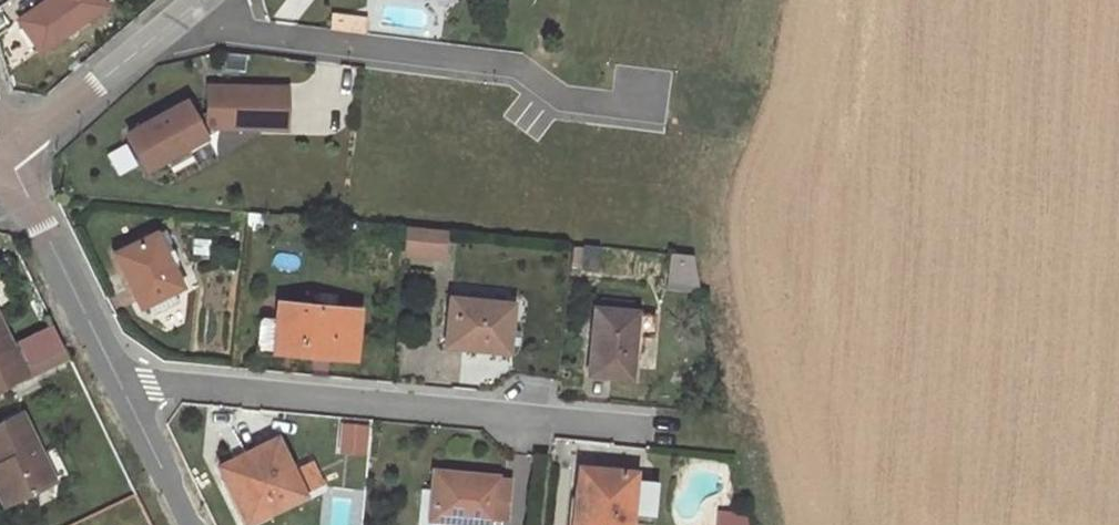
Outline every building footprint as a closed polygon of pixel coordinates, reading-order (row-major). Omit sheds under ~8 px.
[(101,0),(46,0),(19,19),(40,50),(105,6),(101,0)] [(332,14),(331,27),(364,32),(365,18),(332,14)] [(243,54),(223,52),(221,67),(242,69),(243,54)] [(207,125),(257,127),(258,87),(208,85),(207,109),(194,116),(185,100),(127,131),(145,166),(164,156),(169,165),(190,153),(186,145),(204,135),(200,129),(207,125)] [(258,87),(257,127),(285,127),(286,88),(258,87)] [(249,214),(248,228),(262,229),(263,216),(249,214)] [(410,226),(407,251),(443,254),(446,229),(410,226)] [(163,228),(154,233),(163,253),(171,250),(167,243),(170,242),(163,228)] [(139,307),(148,303),(172,290),(180,286),(163,253),(154,233),(113,253),(139,307)] [(193,238),(193,253),(211,254),(211,238),(193,238)] [(693,254),(671,252),(668,282),(699,284),(693,254)] [(179,304),(172,290),(148,303),(155,316),(179,304)] [(449,297),(445,343),(464,344),(464,348),(506,351),(511,303),(449,297)] [(278,301),(276,319),(273,348),(353,356),(358,309),(278,301)] [(594,306),(588,373),(630,377),(634,341),(641,342),(642,334),(651,335),(653,314),(638,312),(637,310),(594,306)] [(260,347),(273,348),(276,319),(263,317),(258,320),(255,342),(260,347)] [(22,377),(10,350),(7,345),(10,343),(0,324),(0,388),(22,377)] [(16,346),(10,350),(22,377),(28,373),(16,346)] [(13,499),(52,479),(20,414),(0,424),(0,472),(13,499)] [(337,453),(364,454),(365,424),(338,423),(337,453)] [(229,488),(246,522),(302,493),(275,439),(223,463),(234,485),(229,488)] [(227,489),(229,488),(234,485),(223,463),(216,467),(227,489)] [(574,524),(629,524),(634,473),(585,468),(583,495),(586,495),(584,514),(575,513),(574,524)] [(13,499),(0,472),(0,497),(4,504),(13,499)] [(430,524),(499,524),(500,517),(487,516),(492,477),(433,472),(432,488),(429,516),(429,518),(431,518),(430,524)] [(419,516),(429,516),(432,488),(421,488),(419,516)] [(577,494),(575,513),(584,514),(586,495),(583,495),(577,494)] [(745,513),(720,511),(719,524),(748,524),(745,513)]
